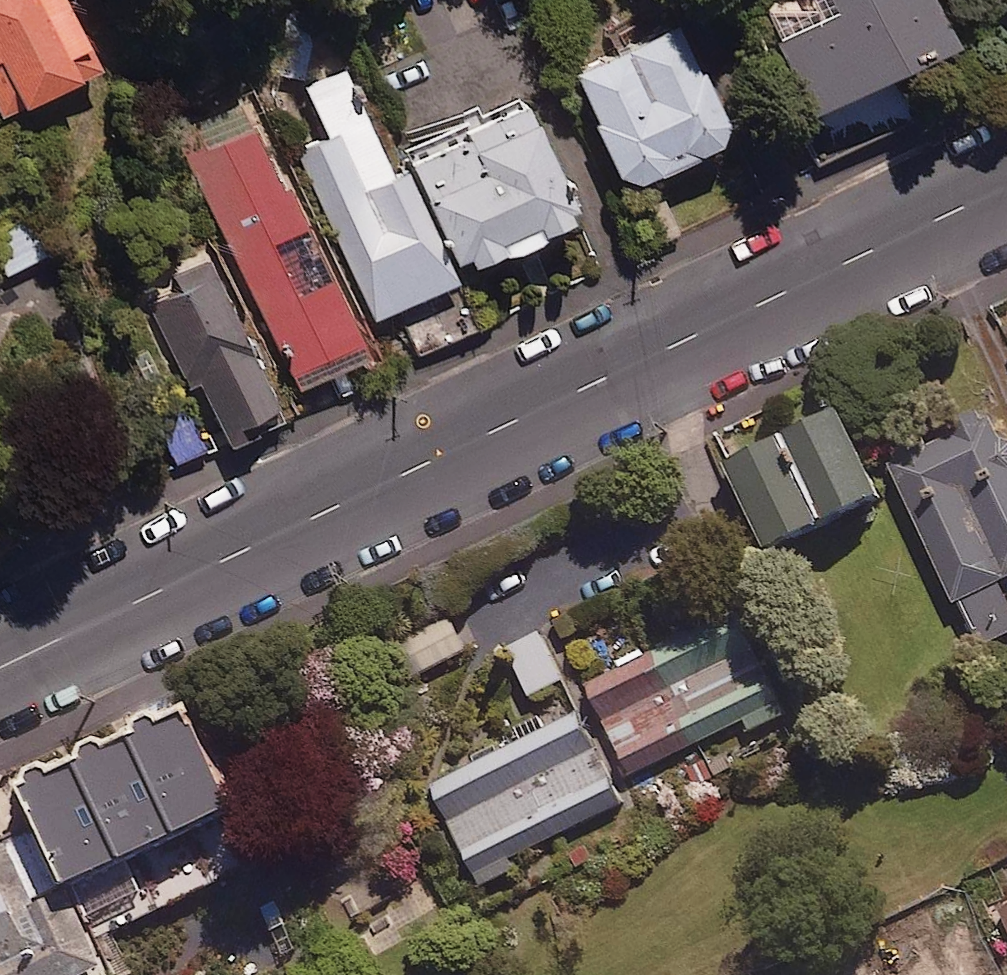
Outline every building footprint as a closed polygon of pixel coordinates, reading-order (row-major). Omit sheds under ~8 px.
[(64,0),(0,0),(0,119),(98,74),(64,0)] [(756,41),(788,112),(933,42),(913,0),(811,0),(817,12),(756,41)] [(315,15),(285,8),(271,73),(301,79),(315,15)] [(584,117),(609,170),(632,174),(713,137),(722,119),(671,19),(566,67),(587,113),(584,117)] [(389,173),(340,66),(302,84),(324,134),(293,148),(368,313),(449,277),(399,168),(389,173)] [(496,249),(536,230),(534,225),(564,211),(561,205),(566,203),(516,96),(401,150),(451,257),(459,253),(462,259),(494,244),(496,249)] [(363,350),(243,103),(174,136),(294,383),(363,350)] [(28,217),(0,230),(0,258),(8,275),(47,256),(28,217)] [(280,417),(206,257),(173,272),(178,284),(149,298),(187,381),(196,377),(226,442),(280,417)] [(997,408),(891,458),(979,646),(1006,633),(1006,595),(1000,580),(1006,577),(1006,430),(997,408)] [(879,494),(839,410),(729,462),(769,546),(879,494)] [(784,713),(739,613),(590,681),(631,771),(743,721),(747,730),(784,713)] [(464,649),(447,617),(389,648),(406,680),(464,649)] [(561,679),(537,633),(509,647),(532,693),(561,679)] [(177,833),(233,808),(190,712),(162,725),(155,718),(146,718),(139,726),(140,735),(134,738),(177,833)] [(620,803),(575,713),(430,784),(480,886),(519,866),(514,855),(620,803)] [(124,857),(177,833),(134,738),(106,750),(100,742),(90,742),(84,749),(85,760),(81,762),(124,857)] [(65,884),(124,857),(81,762),(56,773),(46,765),(36,766),(29,773),(29,786),(22,789),(65,884)] [(65,884),(22,789),(0,799),(0,821),(1,823),(0,824),(0,974),(82,974),(102,966),(65,884)]
